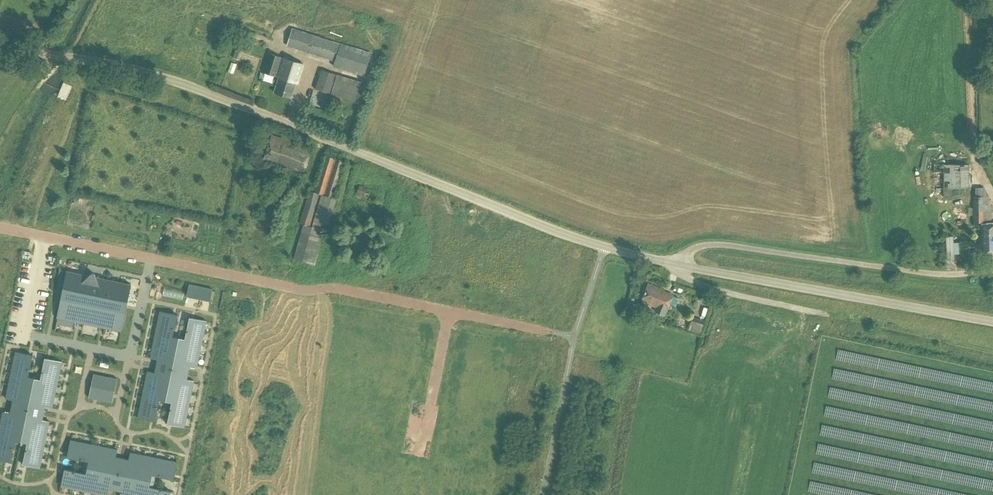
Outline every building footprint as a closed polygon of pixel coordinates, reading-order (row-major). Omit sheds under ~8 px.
[(286,46),(335,61),(340,43),(292,28),(286,46)] [(7,39),(9,32),(2,30),(0,36),(7,39)] [(340,43),(335,61),(333,66),(364,76),(371,53),(340,43)] [(263,72),(277,76),(283,58),(269,53),(263,72)] [(283,58),(277,76),(279,77),(274,92),(291,97),(296,82),(298,83),(304,64),(283,58)] [(321,70),(316,90),(330,94),(327,101),(351,108),(359,81),(321,70)] [(332,156),(322,191),(329,193),(339,159),(332,156)] [(943,188),(951,188),(968,188),(968,164),(943,164),(943,188)] [(951,197),(951,188),(943,188),(943,196),(951,197)] [(983,222),(983,205),(973,205),(973,222),(983,222)] [(983,253),(992,252),(992,225),(983,225),(983,253)] [(945,237),(947,260),(949,260),(952,260),(954,259),(953,236),(945,237)] [(61,299),(57,317),(66,319),(73,320),(73,321),(74,321),(77,322),(80,322),(83,323),(84,323),(84,322),(94,325),(100,326),(102,327),(104,327),(105,327),(113,328),(112,329),(121,331),(125,312),(120,311),(123,300),(128,301),(128,300),(131,284),(128,284),(120,283),(120,282),(119,282),(119,281),(111,279),(111,280),(110,280),(100,278),(96,277),(95,275),(94,274),(91,273),(90,274),(89,275),(85,275),(76,273),(67,271),(66,271),(65,276),(63,288),(74,290),(64,299),(61,299)] [(210,300),(213,288),(189,283),(186,295),(210,300)] [(672,295),(672,296),(663,293),(664,290),(647,283),(644,288),(640,297),(640,302),(656,309),(655,311),(664,315),(666,311),(669,304),(676,307),(679,299),(672,296),(673,295),(672,295)] [(197,368),(206,321),(190,317),(185,339),(172,336),(176,314),(160,311),(150,358),(158,359),(155,372),(147,371),(138,418),(154,421),(159,399),(172,402),(168,424),(184,427),(194,380),(186,379),(189,366),(197,368)] [(700,333),(704,321),(699,319),(695,332),(700,333)] [(49,421),(42,419),(45,407),(52,408),(62,361),(45,358),(41,380),(27,377),(32,355),(15,352),(6,398),(13,400),(11,413),(3,411),(0,425),(0,460),(10,462),(14,440),(28,443),(23,465),(40,468),(49,421)] [(114,394),(117,379),(109,377),(94,374),(92,382),(89,397),(97,399),(112,402),(114,394)] [(149,487),(152,474),(174,478),(177,462),(130,452),(129,460),(116,457),(117,449),(70,440),(67,456),(89,461),(86,474),(64,470),(61,486),(103,494),(108,494),(109,488),(122,491),(121,494),(170,494),(171,492),(149,487)]
